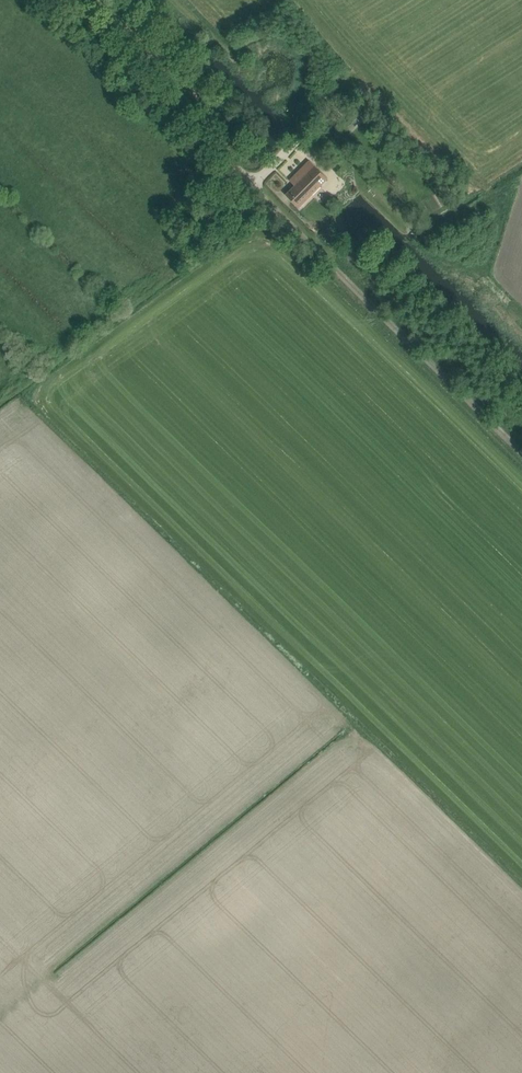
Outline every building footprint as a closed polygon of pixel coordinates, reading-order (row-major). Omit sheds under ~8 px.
[(290,180),(296,186),(287,195),(299,207),(327,179),(309,161),(290,180)]
